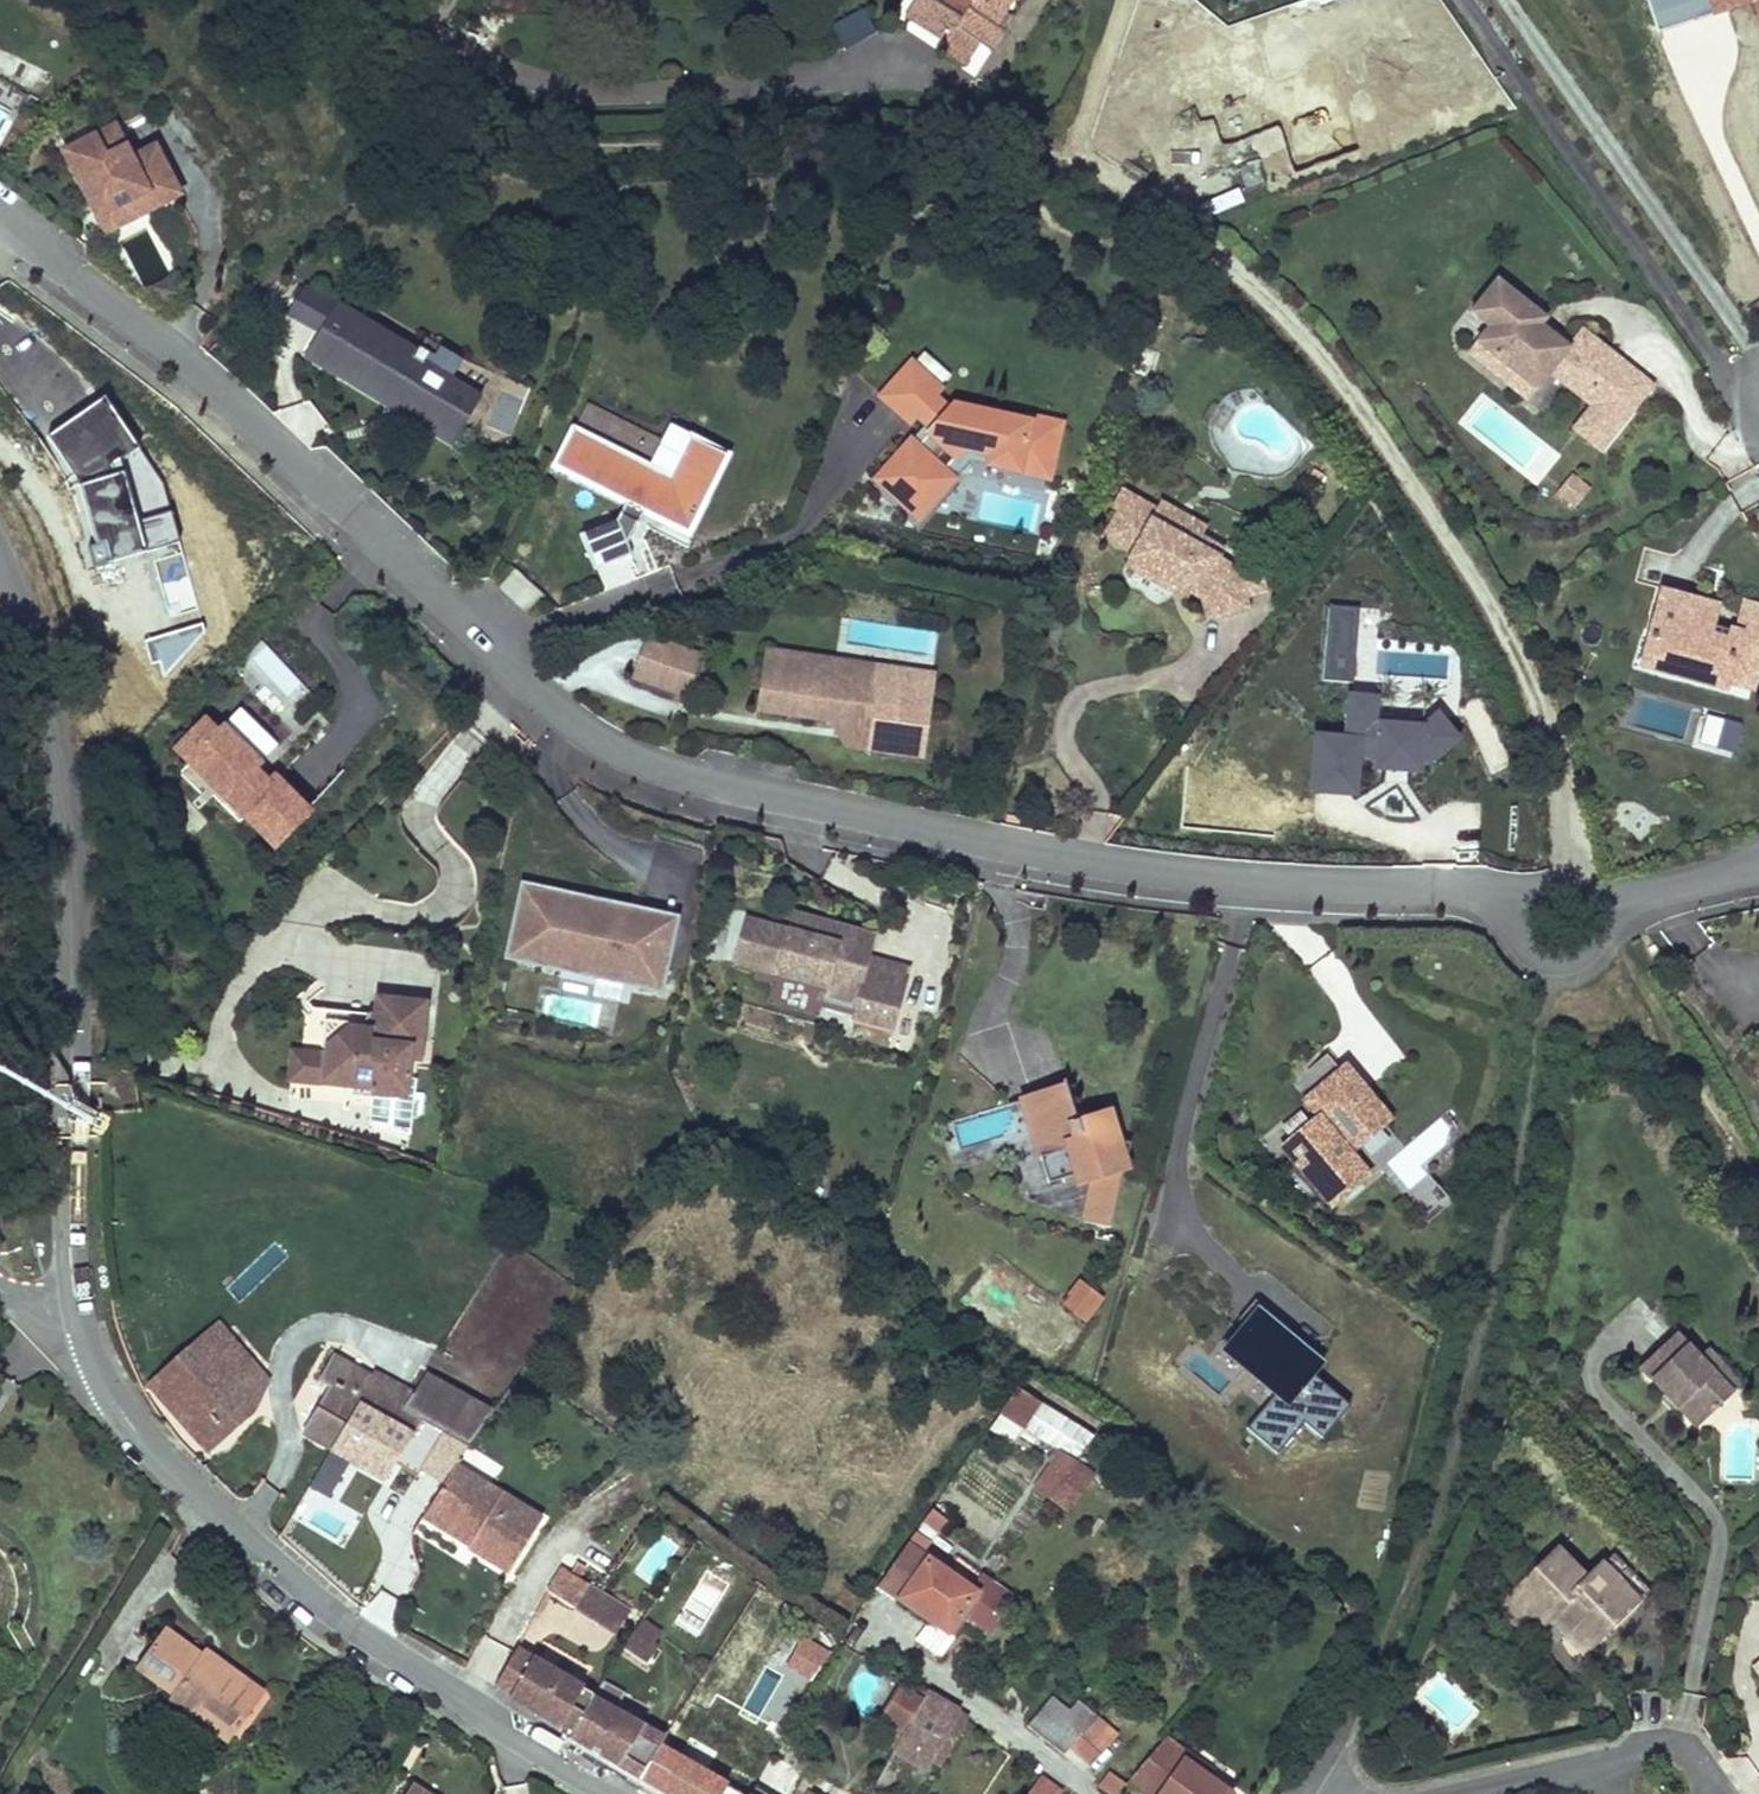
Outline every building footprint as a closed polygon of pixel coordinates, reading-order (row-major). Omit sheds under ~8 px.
[(983,5),(970,25),(959,17),(936,1),(920,24),(953,47),(948,55),(971,71),(985,50),(996,57),(1010,36),(1001,31),(1022,0),(976,0),(983,5)] [(983,5),(976,0),(971,0),(959,17),(970,25),(983,5)] [(1063,9),(1069,0),(1049,0),(1063,9)] [(176,199),(153,153),(130,165),(114,132),(65,156),(96,219),(144,196),(152,212),(176,199)] [(152,212),(144,196),(96,219),(104,235),(152,212)] [(1622,375),(1584,346),(1583,345),(1580,344),(1577,345),(1574,347),(1568,354),(1563,360),(1536,338),(1537,335),(1537,332),(1536,330),(1534,327),(1532,324),(1492,293),(1467,326),(1484,340),(1472,355),(1512,387),(1513,398),(1527,409),(1545,386),(1556,394),(1565,383),(1585,399),(1587,396),(1593,401),(1591,404),(1596,408),(1622,375)] [(412,366),(416,361),(335,310),(303,361),(335,381),(339,374),(389,406),(392,401),(401,407),(394,418),(422,437),(437,414),(465,432),(480,409),(412,366)] [(1568,354),(1536,330),(1537,332),(1537,335),(1536,338),(1563,360),(1568,354)] [(1512,387),(1472,355),(1464,366),(1523,414),(1527,409),(1513,398),(1512,387)] [(394,418),(401,407),(392,401),(389,406),(339,374),(335,381),(394,418)] [(1597,464),(1650,397),(1622,375),(1596,408),(1588,420),(1570,443),(1597,464)] [(1034,442),(961,424),(957,428),(941,413),(947,406),(919,381),(889,413),(916,439),(922,433),(932,442),(939,448),(924,464),(917,458),(882,495),(923,534),(958,497),(949,488),(970,466),(996,473),(994,483),(1054,498),(1067,445),(1036,437),(1034,442)] [(1591,404),(1593,401),(1587,396),(1585,399),(1565,383),(1556,394),(1588,420),(1596,408),(1591,404)] [(105,395),(42,436),(124,561),(187,520),(105,395)] [(661,449),(675,456),(689,430),(675,423),(661,449)] [(939,448),(932,442),(917,458),(924,464),(939,448)] [(554,480),(624,517),(615,535),(577,548),(591,584),(628,570),(624,559),(635,538),(637,539),(643,527),(648,530),(651,523),(660,529),(657,535),(685,550),(726,475),(690,456),(674,486),(678,488),(670,503),(660,498),(663,493),(636,478),(634,482),(629,479),(631,476),(608,463),(606,467),(599,462),(601,459),(573,445),(554,480)] [(996,473),(970,466),(949,488),(958,497),(975,478),(994,483),(996,473)] [(1573,512),(1591,486),(1571,472),(1553,498),(1573,512)] [(668,496),(663,493),(660,498),(670,503),(678,488),(674,486),(668,496)] [(1316,506),(1324,493),(1313,487),(1306,499),(1316,506)] [(1266,610),(1258,580),(1239,586),(1219,575),(1224,566),(1202,554),(1192,549),(1187,558),(1152,538),(1158,527),(1157,527),(1122,508),(1112,527),(1117,530),(1103,556),(1132,572),(1129,577),(1178,604),(1181,599),(1192,605),(1189,610),(1200,616),(1207,639),(1249,626),(1246,616),(1266,610)] [(1202,554),(1207,545),(1161,520),(1157,527),(1158,527),(1152,538),(1187,558),(1192,549),(1202,554)] [(651,523),(648,530),(657,535),(660,529),(651,523)] [(1189,610),(1192,605),(1181,599),(1178,604),(1129,577),(1126,584),(1174,611),(1176,608),(1187,614),(1189,610)] [(1328,602),(1323,677),(1356,679),(1361,604),(1328,602)] [(1758,659),(1758,621),(1742,616),(1734,645),(1707,637),(1710,626),(1657,612),(1647,650),(1651,651),(1652,648),(1667,652),(1661,675),(1722,692),(1748,699),(1758,659)] [(1661,675),(1667,652),(1652,648),(1651,651),(1647,650),(1638,682),(1719,704),(1722,692),(1661,675)] [(700,668),(650,649),(635,688),(685,707),(700,668)] [(859,680),(768,665),(766,678),(843,691),(859,680)] [(883,685),(859,680),(843,691),(766,678),(759,723),(808,732),(809,726),(873,737),(868,765),(919,774),(930,706),(894,700),(883,685)] [(933,693),(883,685),(894,700),(930,706),(933,693)] [(1313,727),(1309,786),(1372,790),(1373,763),(1452,768),(1455,716),(1381,711),(1383,689),(1348,687),(1346,729),(1313,727)] [(274,848),(316,806),(266,756),(281,741),(241,702),(222,721),(209,707),(170,745),(274,848)] [(1703,711),(1694,746),(1733,755),(1742,720),(1703,711)] [(873,737),(809,726),(808,732),(829,735),(844,761),(868,765),(873,737)] [(653,992),(667,929),(522,896),(507,957),(653,992)] [(873,952),(790,929),(785,946),(838,961),(836,967),(867,975),(873,952)] [(867,975),(836,967),(838,961),(785,946),(743,934),(730,978),(824,1004),(822,1011),(853,1020),(849,1034),(891,1046),(908,986),(867,975)] [(317,1055),(313,1081),(367,1087),(363,1122),(402,1134),(404,1117),(410,1117),(412,1102),(406,1102),(409,1079),(399,1077),(401,1059),(411,1060),(418,1006),(373,1000),(371,1015),(374,1022),(365,1028),(335,1024),(319,1037),(300,1030),(293,1052),(317,1055)] [(365,1028),(374,1022),(371,1015),(307,1007),(300,1030),(319,1037),(335,1024),(365,1028)] [(293,1052),(287,1051),(284,1077),(313,1081),(317,1055),(293,1052)] [(1358,1190),(1337,1164),(1372,1134),(1337,1093),(1308,1117),(1318,1129),(1278,1163),(1325,1219),(1358,1190)] [(1106,1242),(1126,1159),(1099,1153),(1098,1157),(1087,1155),(1078,1127),(1071,1130),(1062,1102),(1007,1119),(1025,1176),(1037,1172),(1045,1197),(1073,1189),(1075,1195),(1090,1190),(1080,1236),(1106,1242)] [(1420,1162),(1456,1132),(1442,1115),(1385,1161),(1408,1189),(1428,1172),(1420,1162)] [(1424,1177),(1412,1195),(1435,1210),(1447,1192),(1424,1177)] [(1087,1321),(1106,1295),(1079,1275),(1060,1302),(1087,1321)] [(1315,1372),(1329,1356),(1259,1300),(1221,1347),(1275,1390),(1245,1428),(1276,1453),(1302,1420),(1323,1436),(1351,1400),(1315,1372)] [(1670,1333),(1637,1365),(1695,1424),(1727,1393),(1708,1372),(1717,1363),(1703,1348),(1693,1357),(1670,1333)] [(218,1337),(207,1346),(251,1397),(240,1415),(200,1449),(208,1460),(248,1427),(266,1393),(218,1337)] [(200,1449),(240,1415),(251,1397),(207,1346),(151,1394),(200,1449)] [(1722,1359),(1717,1363),(1708,1372),(1727,1393),(1742,1379),(1722,1359)] [(306,1435),(334,1452),(369,1391),(410,1416),(419,1400),(378,1375),(374,1382),(337,1360),(323,1383),(333,1389),(306,1435)] [(468,1453),(491,1421),(429,1383),(419,1400),(410,1416),(468,1453)] [(1040,1431),(1060,1404),(1040,1390),(1020,1416),(1040,1431)] [(369,1391),(334,1452),(387,1483),(403,1457),(450,1485),(434,1511),(480,1538),(472,1550),(514,1574),(545,1522),(457,1470),(468,1453),(410,1416),(369,1391)] [(1054,1491),(1082,1451),(1065,1439),(1037,1480),(1054,1491)] [(326,1452),(310,1486),(331,1497),(348,1462),(326,1452)] [(990,1583),(1003,1565),(947,1527),(951,1520),(934,1508),(927,1519),(944,1531),(933,1546),(916,1534),(887,1576),(933,1604),(957,1619),(983,1578),(990,1583)] [(480,1538),(434,1511),(427,1523),(472,1550),(480,1538)] [(944,1531),(927,1519),(916,1534),(933,1546),(944,1531)] [(1640,1602),(1605,1566),(1591,1580),(1561,1549),(1515,1594),(1545,1625),(1550,1619),(1554,1616),(1588,1651),(1640,1602)] [(566,1568),(549,1595),(575,1612),(592,1584),(566,1568)] [(957,1619),(933,1604),(918,1625),(949,1642),(990,1583),(983,1578),(957,1619)] [(616,1637),(633,1609),(605,1591),(592,1584),(575,1612),(616,1637)] [(1545,1625),(1515,1594),(1500,1608),(1530,1639),(1545,1625)] [(1588,1651),(1554,1616),(1550,1619),(1585,1655),(1588,1651)] [(211,1658),(168,1625),(139,1663),(174,1689),(169,1696),(196,1717),(207,1703),(240,1729),(255,1709),(250,1704),(263,1688),(230,1662),(224,1669),(211,1658)] [(662,1649),(641,1635),(629,1653),(651,1667),(662,1649)] [(1749,1654),(1758,1667),(1758,1646),(1749,1654)] [(576,1734),(600,1698),(516,1648),(495,1682),(511,1691),(510,1695),(576,1734)] [(224,1669),(230,1662),(216,1652),(211,1658),(224,1669)] [(908,1684),(902,1693),(922,1706),(928,1696),(908,1684)] [(659,1744),(617,1717),(629,1699),(608,1686),(600,1698),(576,1734),(574,1738),(618,1764),(621,1760),(641,1772),(659,1744)] [(250,1704),(255,1709),(268,1692),(263,1688),(250,1704)] [(904,1735),(899,1743),(919,1758),(926,1747),(933,1753),(955,1712),(931,1692),(928,1696),(922,1706),(904,1735)] [(904,1735),(922,1706),(902,1693),(884,1722),(904,1735)] [(1032,1727),(1061,1752),(1066,1747),(1092,1718),(1080,1707),(1071,1716),(1055,1701),(1032,1727)] [(207,1703),(196,1717),(230,1742),(240,1729),(207,1703)] [(671,1722),(655,1711),(647,1722),(663,1733),(671,1722)] [(967,1722),(955,1712),(933,1753),(945,1762),(967,1722)] [(1111,1736),(1092,1718),(1066,1747),(1086,1765),(1111,1736)] [(1184,1757),(1191,1748),(1166,1730),(1142,1757),(1128,1776),(1153,1793),(1237,1793),(1218,1781),(1184,1757)] [(1225,1771),(1191,1748),(1184,1757),(1218,1781),(1225,1771)] [(728,1786),(735,1767),(713,1752),(702,1767),(728,1786)] [(1114,1793),(1124,1781),(1111,1771),(1102,1784),(1114,1793)] [(1030,1793),(1061,1793),(1042,1779),(1030,1793)]
